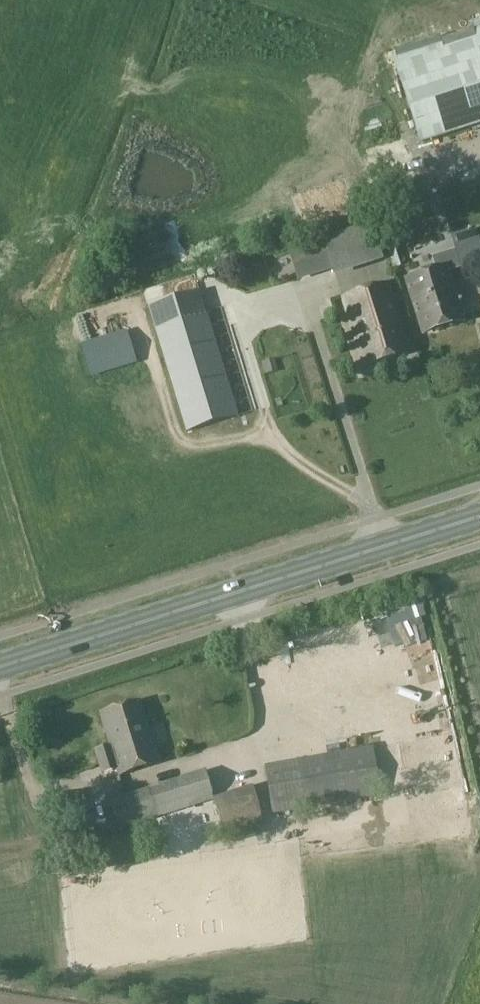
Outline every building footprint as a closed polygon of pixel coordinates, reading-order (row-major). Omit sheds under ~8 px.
[(391,59),(418,147),(479,128),(479,32),(391,59)] [(395,248),(425,241),(421,226),(392,233),(395,248)] [(370,227),(320,241),(331,280),(381,266),(370,227)] [(460,234),(468,260),(479,256),(479,244),(475,229),(460,234)] [(404,279),(422,335),(465,320),(447,265),(404,279)] [(389,284),(345,297),(344,298),(364,365),(410,351),(389,284)] [(200,292),(149,308),(186,432),(238,417),(200,292)] [(100,714),(110,745),(95,750),(103,774),(117,769),(119,774),(159,761),(140,701),(100,714)] [(273,816),(302,811),(382,796),(373,746),(293,761),(264,766),(273,816)] [(214,799),(213,797),(205,771),(105,802),(114,831),(214,799)] [(58,795),(63,823),(85,819),(80,791),(58,795)] [(152,829),(153,844),(180,841),(178,825),(152,829)]
